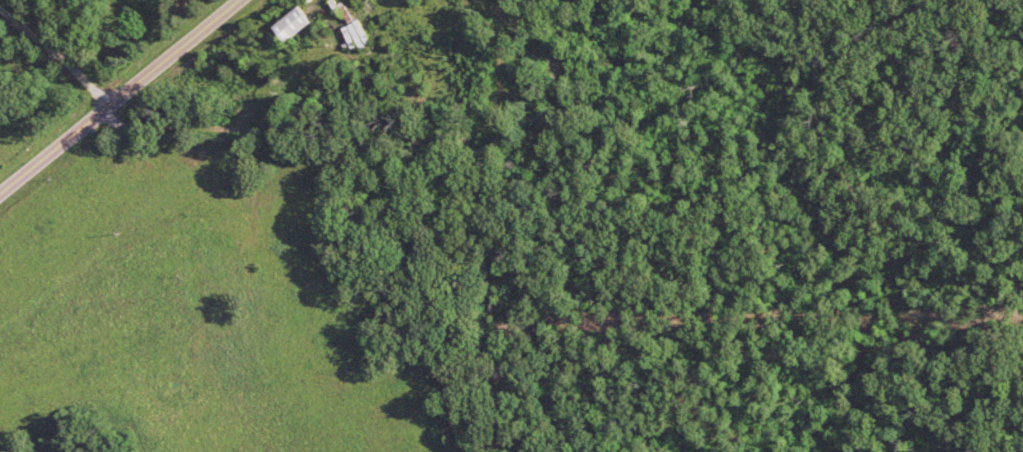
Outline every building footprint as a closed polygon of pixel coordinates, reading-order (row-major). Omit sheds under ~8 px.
[(278,25),(289,42),(317,24),(306,7),(278,25)]
